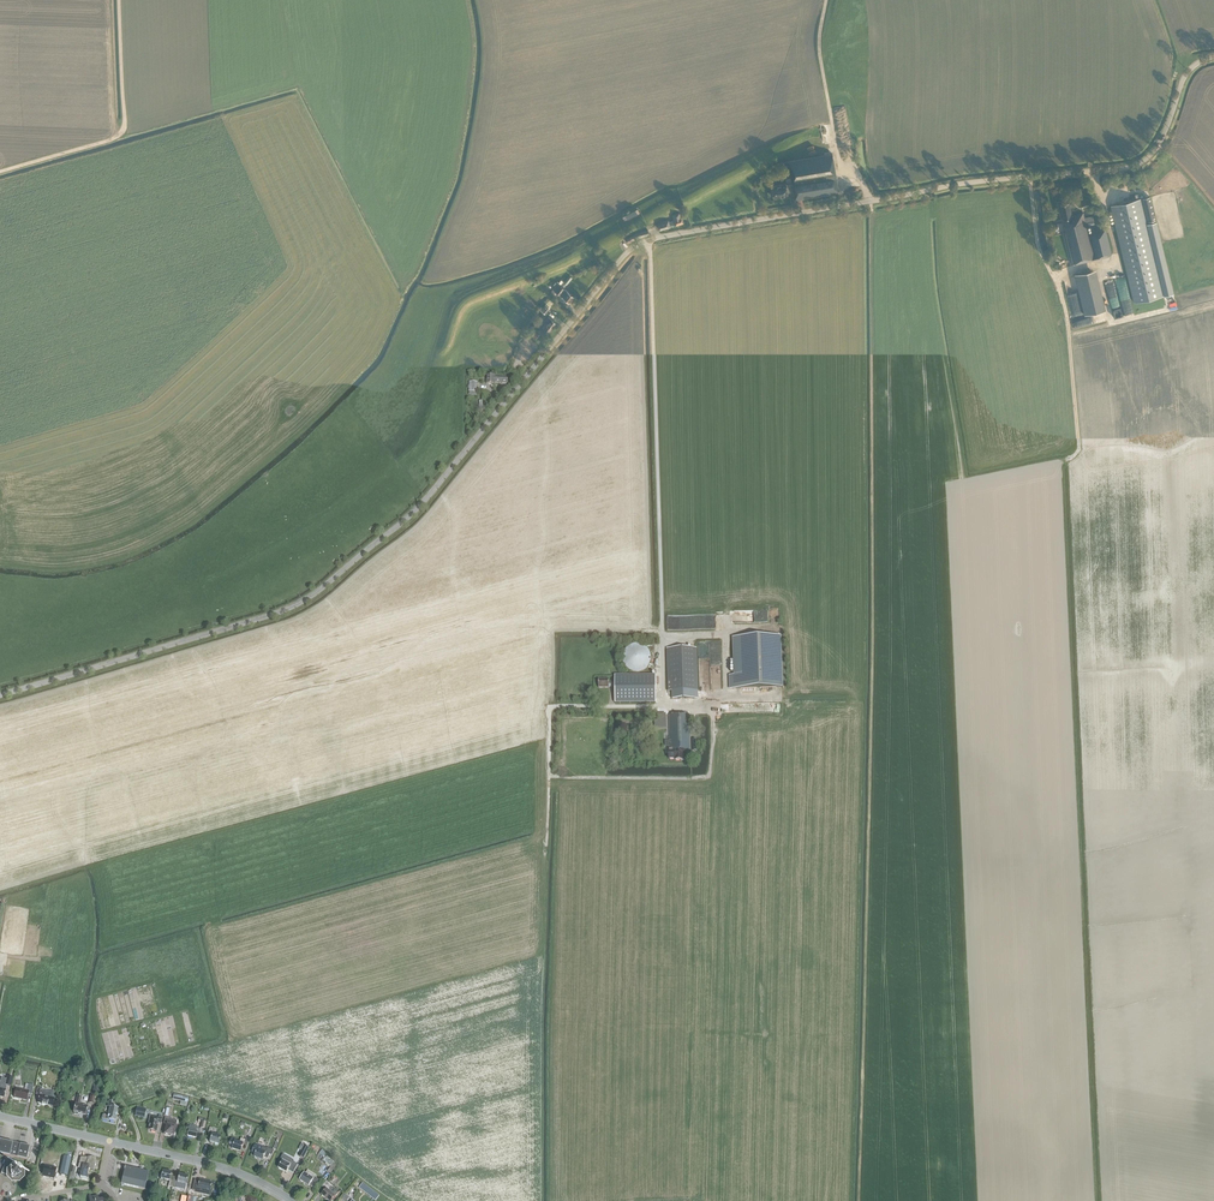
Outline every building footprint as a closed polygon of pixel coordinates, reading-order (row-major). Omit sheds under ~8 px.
[(778,197),(789,195),(788,192),(794,191),(795,200),(800,199),(839,193),(832,153),(789,161),(792,183),(785,184),(785,183),(781,183),(781,184),(772,185),(774,198),(776,198),(778,198),(778,197)] [(1143,198),(1148,221),(1156,220),(1150,196),(1143,198)] [(1111,205),(1134,302),(1164,295),(1141,198),(1111,205)] [(1072,263),(1112,253),(1105,228),(1088,232),(1083,212),(1072,215),(1069,201),(1059,203),(1064,225),(1063,225),(1065,231),(1064,231),(1072,263)] [(683,223),(682,216),(681,216),(680,213),(672,215),(673,218),(673,219),(673,220),(670,221),(670,219),(659,222),(661,229),(672,226),(671,225),(674,224),(675,225),(683,223)] [(637,232),(639,237),(650,233),(648,228),(637,232)] [(1102,301),(1095,268),(1074,272),(1078,292),(1082,291),(1083,297),(1091,295),(1092,303),(1102,301)] [(1118,288),(1127,287),(1125,274),(1116,276),(1118,288)] [(558,283),(553,289),(550,293),(558,300),(560,297),(557,296),(559,294),(570,302),(574,296),(558,283)] [(1073,315),(1082,313),(1080,300),(1079,295),(1072,296),(1073,299),(1070,300),(1071,302),(1073,315)] [(545,320),(547,322),(540,330),(546,335),(553,327),(553,326),(556,323),(548,316),(545,320)] [(532,328),(529,334),(536,338),(539,332),(532,328)] [(476,392),(477,392),(477,382),(469,381),(468,395),(476,395),(476,392)] [(783,687),(781,636),(732,637),(733,675),(728,675),(729,689),(783,687)] [(650,662),(650,658),(650,654),(648,651),(646,648),(643,646),(640,644),(636,644),(633,644),(629,646),(626,648),(624,651),(623,654),(622,658),(623,662),(624,665),(626,668),(629,670),(633,672),(636,672),(640,672),(643,670),(646,668),(648,665),(650,662)] [(672,691),(672,699),(698,698),(696,647),(666,648),(667,691),(672,691)] [(655,703),(655,674),(615,675),(615,682),(609,682),(609,679),(598,679),(598,687),(609,687),(615,687),(615,703),(655,703)] [(669,754),(668,755),(668,758),(669,758),(669,759),(675,759),(675,760),(685,760),(685,759),(689,759),(689,751),(674,751),(674,748),(668,748),(669,754)] [(161,1018),(151,1021),(159,1049),(177,1045),(174,1033),(164,1036),(162,1028),(157,1029),(156,1024),(162,1023),(161,1018)] [(111,1046),(115,1057),(119,1056),(121,1061),(126,1059),(125,1054),(130,1052),(129,1049),(133,1048),(131,1044),(122,1047),(121,1043),(113,1046),(113,1045),(111,1046)] [(4,1098),(6,1090),(4,1090),(5,1085),(10,1086),(12,1077),(7,1076),(6,1079),(1,1078),(0,1082),(0,1097),(4,1098)] [(28,1084),(28,1085),(27,1091),(24,1090),(16,1088),(14,1098),(26,1101),(28,1094),(32,1094),(34,1086),(28,1084)] [(54,1098),(53,1098),(54,1091),(42,1091),(42,1089),(42,1088),(37,1087),(35,1094),(39,1095),(37,1103),(52,1106),(54,1098)] [(188,1097),(174,1094),(172,1099),(187,1103),(188,1097)] [(86,1115),(88,1107),(80,1105),(82,1096),(77,1095),(75,1104),(73,1112),(74,1113),(74,1114),(78,1115),(78,1113),(86,1115)] [(110,1107),(108,1115),(104,1114),(102,1115),(101,1118),(102,1120),(107,1121),(108,1120),(110,1120),(110,1121),(114,1122),(114,1121),(115,1122),(118,1108),(113,1107),(115,1102),(109,1101),(107,1106),(110,1107)] [(145,1113),(146,1109),(136,1107),(135,1114),(134,1116),(139,1117),(140,1112),(145,1113)] [(161,1123),(162,1116),(159,1116),(158,1118),(150,1116),(148,1125),(149,1125),(148,1130),(151,1130),(151,1131),(155,1132),(155,1131),(156,1131),(158,1123),(161,1123)] [(177,1121),(172,1120),(165,1118),(164,1124),(167,1124),(165,1134),(173,1136),(177,1121)] [(198,1137),(200,1129),(197,1128),(197,1127),(187,1124),(186,1132),(188,1132),(187,1136),(196,1138),(196,1136),(198,1137)] [(218,1144),(220,1136),(212,1134),(213,1128),(209,1127),(207,1137),(210,1138),(209,1142),(218,1144)] [(241,1152),(242,1148),(246,1149),(249,1140),(246,1138),(245,1139),(241,1138),(239,1143),(235,1141),(236,1140),(232,1138),(229,1144),(233,1146),(232,1149),(241,1152)] [(0,1140),(0,1154),(26,1160),(29,1147),(0,1140)] [(274,1150),(272,1149),(267,1147),(267,1149),(256,1144),(252,1152),(256,1154),(254,1157),(262,1161),(264,1157),(267,1159),(269,1154),(272,1155),(274,1150)] [(305,1146),(299,1157),(303,1159),(309,1148),(305,1146)] [(60,1164),(62,1152),(51,1150),(48,1162),(60,1164)] [(88,1154),(80,1153),(80,1152),(79,1156),(80,1157),(78,1167),(82,1168),(83,1165),(86,1166),(88,1154)] [(96,1156),(88,1154),(86,1166),(88,1166),(88,1168),(94,1169),(97,1156),(96,1155),(96,1156)] [(71,1157),(64,1156),(60,1175),(67,1176),(71,1157)] [(336,1166),(325,1156),(321,1161),(325,1164),(326,1163),(331,1167),(327,1171),(330,1173),(336,1166)] [(298,1161),(297,1164),(292,1161),(290,1165),(282,1161),(278,1168),(286,1172),(288,1169),(295,1173),(301,1162),(298,1161)] [(24,1179),(24,1172),(19,1167),(12,1167),(5,1164),(1,1174),(7,1176),(7,1178),(12,1183),(18,1184),(24,1179)] [(82,1168),(80,1176),(82,1177),(82,1179),(88,1180),(89,1173),(87,1173),(88,1168),(88,1166),(86,1166),(83,1165),(82,1168)] [(41,1177),(53,1179),(56,1169),(43,1166),(41,1177)] [(153,1182),(146,1180),(148,1172),(134,1169),(125,1166),(121,1184),(144,1189),(151,1191),(153,1182)] [(168,1187),(172,1187),(175,1177),(170,1176),(171,1172),(163,1171),(161,1179),(169,1181),(168,1187)] [(314,1188),(319,1181),(315,1178),(313,1179),(304,1173),(300,1180),(309,1186),(310,1185),(314,1188)] [(178,1178),(175,1177),(172,1187),(184,1190),(187,1176),(179,1174),(178,1178)] [(210,1190),(212,1182),(199,1179),(198,1183),(194,1182),(192,1190),(200,1192),(201,1188),(205,1189),(204,1193),(208,1194),(209,1190),(210,1190)] [(339,1192),(332,1187),(333,1186),(326,1181),(321,1187),(325,1190),(321,1196),(328,1200),(332,1200),(335,1197),(335,1196),(339,1192)] [(379,1196),(362,1183),(358,1188),(375,1200),(379,1196)]
